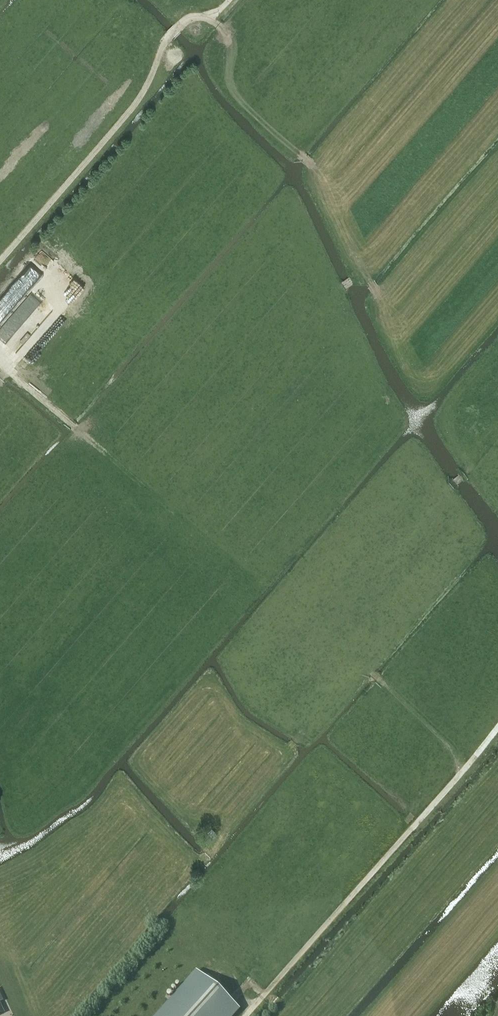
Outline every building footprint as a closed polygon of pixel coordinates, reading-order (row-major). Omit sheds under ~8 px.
[(18,296),(23,299),(28,287),(20,283),(17,289),(20,291),(18,296)] [(16,304),(18,302),(11,296),(5,304),(0,301),(0,323),(16,304)] [(48,315),(39,307),(6,343),(14,351),(48,315)] [(208,844),(217,834),(211,828),(202,839),(208,844)] [(156,1015),(235,1015),(240,1010),(196,971),(156,1015)]
